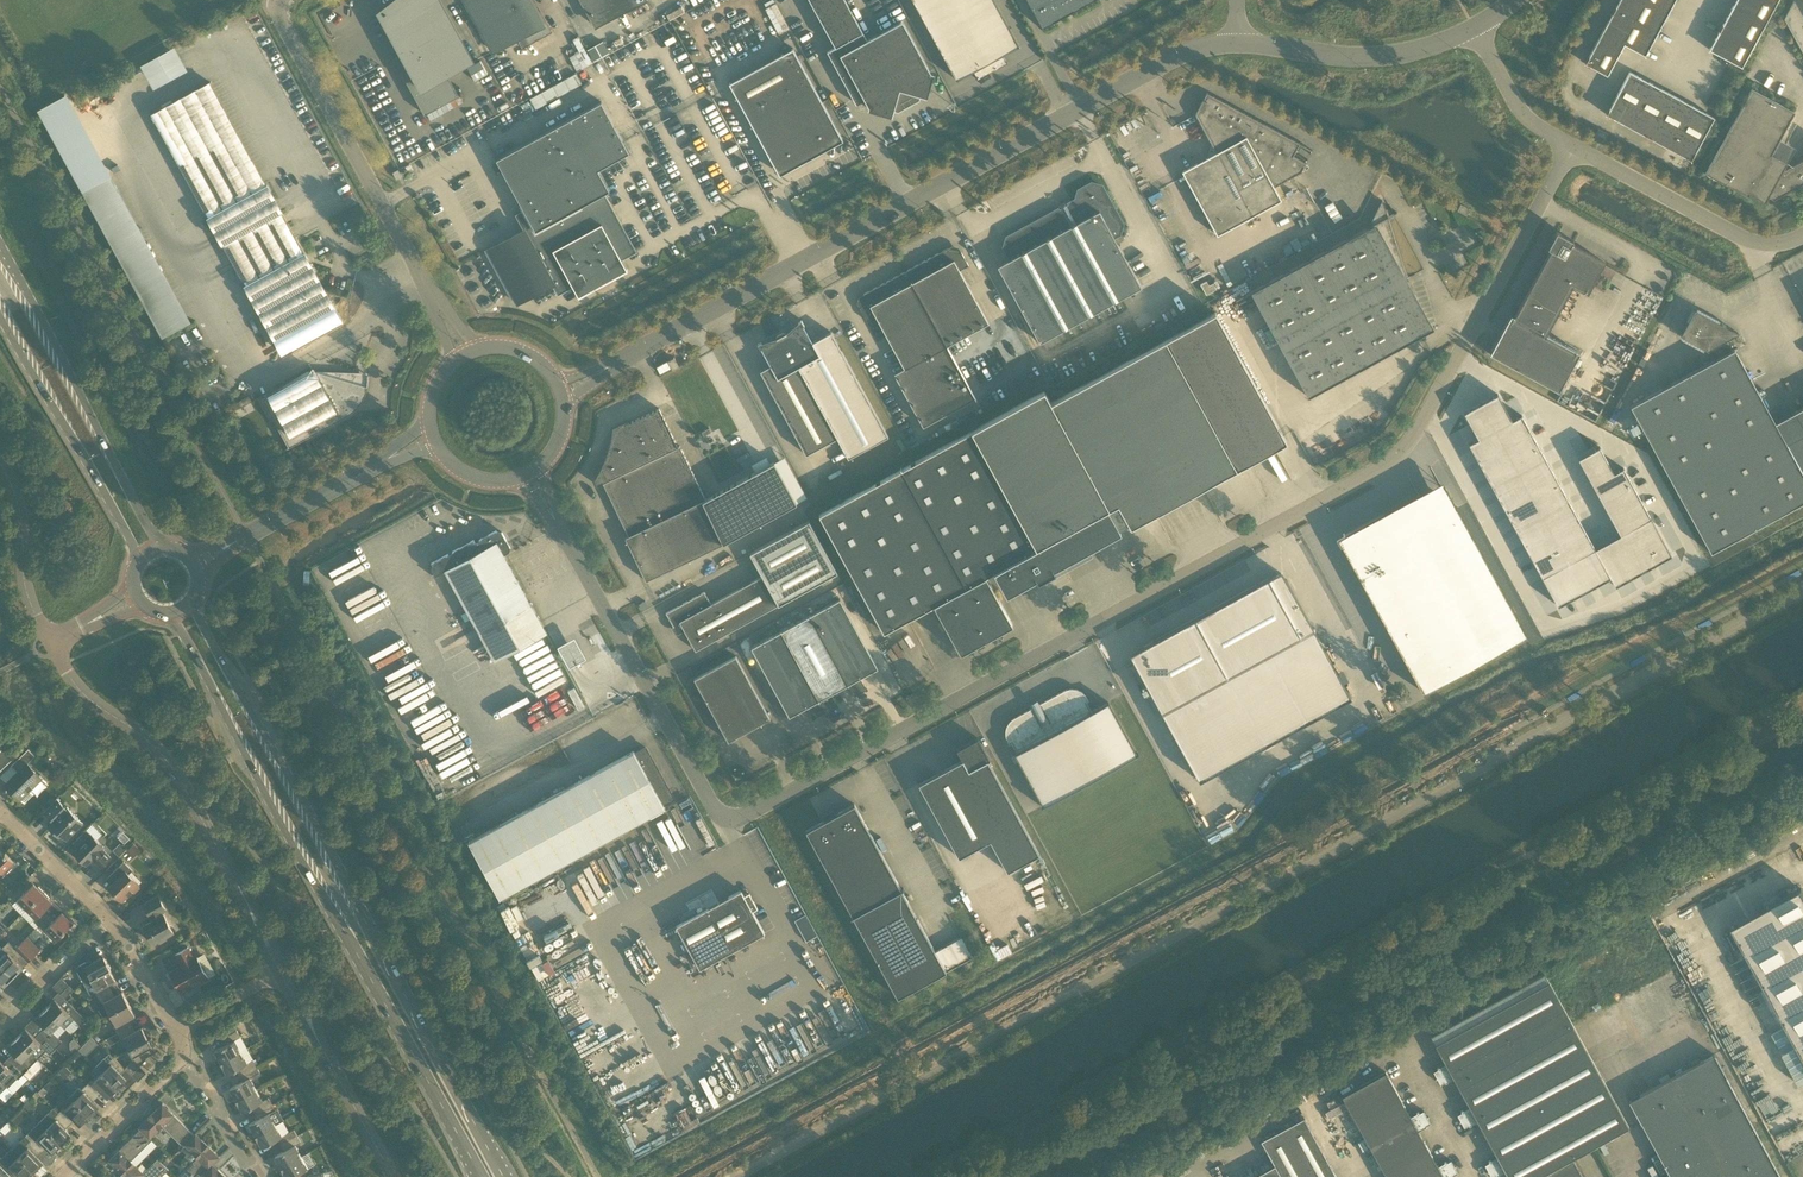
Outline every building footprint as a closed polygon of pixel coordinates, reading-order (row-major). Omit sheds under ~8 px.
[(425,115),(459,96),(448,75),(472,62),(438,0),(396,0),(380,11),(403,52),(393,57),(425,115)] [(553,31),(536,0),(465,0),(493,51),(517,38),(522,47),(553,31)] [(596,27),(645,0),(581,0),(596,27)] [(827,51),(855,103),(856,102),(855,102),(863,97),(869,107),(868,108),(869,108),(892,114),(892,115),(893,115),(894,111),(898,112),(919,100),(921,94),(926,95),(926,94),(925,94),(931,73),(932,74),(932,73),(931,73),(903,21),(867,40),(845,0),(810,0),(836,47),(827,51)] [(974,71),(978,79),(1007,63),(1003,55),(1019,46),(994,0),(913,0),(957,80),(974,71)] [(1055,0),(1028,0),(1043,28),(1064,16),(1055,0)] [(1082,0),(1055,0),(1064,16),(1085,5),(1082,0)] [(1614,11),(1657,34),(1668,13),(1644,0),(1619,0),(1614,11)] [(1668,13),(1675,0),(1644,0),(1668,13)] [(1764,25),(1776,4),(1769,0),(1736,0),(1732,7),(1764,25)] [(1784,19),(1802,53),(1802,0),(1794,0),(1784,19)] [(1721,28),(1753,46),(1764,25),(1732,7),(1721,28)] [(1602,32),(1624,44),(1645,55),(1657,34),(1614,11),(1602,32)] [(1753,46),(1721,28),(1709,49),(1742,67),(1753,46)] [(1602,32),(1585,63),(1607,75),(1624,44),(1602,32)] [(578,36),(570,40),(576,52),(568,55),(575,70),(591,63),(578,36)] [(603,41),(586,47),(591,60),(608,53),(603,41)] [(150,87),(185,70),(173,45),(138,62),(150,87)] [(793,48),(729,83),(778,172),(781,171),(806,157),(807,158),(815,154),(814,152),(839,139),(842,137),(793,48)] [(478,60),(466,66),(472,78),(484,72),(478,60)] [(535,109),(581,83),(575,72),(529,98),(535,109)] [(1628,126),(1651,83),(1630,72),(1606,114),(1628,126)] [(1672,95),(1651,83),(1628,126),(1649,137),(1672,95)] [(1705,173),(1748,197),(1750,195),(1765,203),(1767,200),(1772,202),(1773,202),(1767,199),(1769,197),(1774,200),(1802,184),(1802,160),(1785,170),(1784,169),(1787,163),(1772,154),(1795,112),(1751,88),(1705,173)] [(1198,118),(1216,153),(1183,171),(1218,235),(1281,200),(1274,187),(1301,172),(1306,163),(1293,156),(1300,143),(1207,93),(1200,106),(1203,108),(1198,118)] [(1672,95),(1649,137),(1670,149),(1693,106),(1672,95)] [(635,251),(604,194),(609,190),(598,170),(650,141),(687,207),(720,189),(683,123),(672,129),(667,119),(624,143),(601,102),(496,159),(524,210),(516,214),(525,230),(488,250),(517,304),(553,284),(558,293),(573,285),(579,296),(627,269),(621,259),(635,251)] [(1714,117),(1693,106),(1670,149),(1691,160),(1714,117)] [(62,152),(89,139),(84,129),(58,142),(62,152)] [(1598,129),(1595,135),(1605,141),(1608,134),(1598,129)] [(183,325),(104,152),(74,166),(153,339),(183,325)] [(398,169),(393,172),(397,179),(402,176),(398,169)] [(1011,259),(998,266),(1040,343),(1141,287),(1114,237),(1119,234),(1122,223),(1102,185),(1092,183),(1079,190),(1074,205),(1070,203),(1058,210),(1056,214),(1051,213),(1007,237),(1004,247),(1011,259)] [(275,339),(334,307),(267,184),(208,217),(275,339)] [(1308,397),(1424,333),(1382,200),(1368,227),(1251,292),(1308,397)] [(1470,209),(1461,204),(1457,210),(1466,215),(1470,209)] [(1573,286),(1588,294),(1605,263),(1571,244),(1573,240),(1557,231),(1548,248),(1552,250),(1515,318),(1511,316),(1509,319),(1492,350),(1492,351),(1490,354),(1494,356),(1559,392),(1580,353),(1546,335),(1573,286)] [(907,270),(906,272),(975,398),(947,346),(989,323),(960,270),(969,265),(961,252),(960,253),(948,249),(948,248),(927,259),(927,261),(925,260),(907,270)] [(884,283),(863,294),(864,295),(861,307),(860,308),(867,321),(876,316),(904,368),(894,373),(923,426),(975,398),(906,272),(904,272),(886,281),(886,283),(884,283)] [(1200,284),(1206,295),(1217,289),(1213,283),(1209,285),(1207,281),(1200,284)] [(1715,359),(1630,406),(1711,552),(1802,502),(1802,407),(1775,423),(1735,349),(1732,350),(1726,340),(1729,338),(1729,337),(1728,338),(1721,324),(1722,325),(1722,324),(1695,309),(1680,335),(1707,350),(1710,349),(1715,359)] [(1007,595),(1036,579),(1038,582),(1055,572),(1054,569),(1121,532),(1119,528),(1128,523),(1131,527),(1287,441),(1216,312),(1051,402),(1044,390),(819,514),(884,632),(934,605),(961,654),(1013,625),(986,576),(994,572),(1007,595)] [(780,333),(837,437),(848,458),(888,436),(831,332),(813,341),(801,319),(788,331),(783,331),(780,333)] [(760,371),(806,454),(837,437),(780,333),(778,334),(777,338),(758,343),(770,365),(760,371)] [(668,361),(673,371),(679,367),(674,358),(668,361)] [(262,399),(289,447),(259,463),(259,464),(346,416),(354,411),(360,404),(365,396),(368,386),(369,383),(369,379),(369,375),(368,375),(368,379),(368,382),(367,386),(313,370),(269,395),(262,399)] [(735,415),(731,416),(741,435),(748,449),(762,441),(762,439),(756,426),(752,427),(751,419),(749,416),(749,403),(754,415),(753,399),(746,385),(738,386),(738,385),(733,385),(736,391),(739,391),(740,405),(734,408),(742,408),(741,397),(748,411),(742,412),(735,415)] [(1512,420),(1498,394),(1464,412),(1478,438),(1469,444),(1558,606),(1611,577),(1616,586),(1672,555),(1624,467),(1614,472),(1600,446),(1578,458),(1620,535),(1595,548),(1522,415),(1512,420)] [(646,580),(723,543),(797,503),(774,462),(706,499),(680,445),(678,447),(659,408),(627,424),(625,421),(613,427),(612,438),(609,449),(605,460),(600,470),(595,480),(598,486),(603,483),(629,536),(625,537),(646,580)] [(1297,558),(1294,568),(1373,715),(1514,640),(1447,513),(1351,564),(1337,537),(1297,558)] [(695,651),(837,573),(809,521),(750,553),(762,576),(711,604),(704,591),(666,613),(677,632),(683,628),(695,651)] [(496,530),(479,540),(478,544),(481,550),(445,569),(495,661),(547,632),(532,605),(504,554),(509,551),(510,547),(502,532),(496,530)] [(365,552),(328,568),(345,606),(382,589),(365,552)] [(1314,629),(1287,579),(1285,580),(1281,573),(1274,577),(1273,575),(1268,578),(1269,579),(1260,584),(1260,583),(1153,641),(1153,642),(1145,647),(1144,646),(1139,649),(1140,651),(1133,655),(1137,661),(1135,662),(1163,712),(1165,710),(1165,709),(1173,705),(1174,706),(1178,703),(1177,702),(1188,696),(1189,697),(1209,686),(1209,685),(1217,680),(1218,681),(1288,643),(1287,642),(1300,635),(1300,636),(1314,629)] [(315,579),(307,583),(311,589),(319,585),(315,579)] [(810,615),(848,684),(855,696),(865,690),(864,689),(865,686),(860,677),(878,668),(840,599),(810,615)] [(383,673),(420,655),(405,625),(398,628),(391,614),(361,628),(383,673)] [(831,694),(848,684),(810,615),(781,631),(825,712),(836,706),(835,705),(836,702),(831,694)] [(815,718),(825,712),(781,631),(751,647),(789,716),(807,707),(812,715),(814,716),(815,718)] [(554,645),(565,667),(582,658),(571,636),(554,645)] [(736,656),(694,679),(728,741),(770,718),(736,656)] [(1064,690),(1038,704),(1040,707),(1034,710),(1033,707),(1014,718),(1011,719),(1009,721),(1008,724),(1006,726),(1006,729),(1005,732),(1006,735),(1006,738),(1007,740),(1009,744),(1011,743),(1017,752),(1015,754),(1043,806),(1042,806),(1138,753),(1137,754),(1108,702),(1092,711),(1087,702),(1089,701),(1086,697),(1085,694),(1083,692),(1080,691),(1078,689),(1075,688),(1072,688),(1069,688),(1067,689),(1064,690)] [(918,699),(915,694),(915,693),(907,698),(909,703),(918,699)] [(429,753),(455,739),(448,726),(422,740),(429,753)] [(990,760),(978,738),(957,750),(963,760),(919,784),(959,857),(990,840),(1008,872),(1039,854),(988,761),(990,760)] [(635,753),(634,751),(542,801),(519,760),(446,800),(500,898),(664,807),(663,804),(674,798),(646,747),(635,753)] [(28,749),(11,765),(18,772),(6,783),(14,791),(13,792),(25,803),(34,794),(30,790),(42,778),(28,763),(35,755),(28,749)] [(53,821),(50,824),(47,826),(59,837),(61,835),(66,840),(74,831),(83,823),(67,807),(66,808),(57,798),(52,803),(44,812),(53,821)] [(903,888),(901,889),(854,804),(806,831),(853,916),(851,917),(904,888),(903,888)] [(91,835),(74,852),(86,865),(92,859),(101,867),(111,857),(102,849),(104,847),(91,835)] [(113,850),(119,856),(127,849),(120,843),(113,850)] [(132,855),(133,857),(141,850),(134,843),(127,850),(132,855)] [(12,847),(7,852),(14,859),(19,854),(12,847)] [(6,853),(5,852),(4,854),(0,850),(0,879),(16,864),(6,853)] [(140,888),(138,885),(139,884),(129,874),(132,870),(124,861),(106,879),(106,880),(109,877),(114,882),(109,887),(122,901),(132,891),(134,893),(140,888)] [(27,909),(44,891),(39,886),(38,887),(34,883),(25,891),(20,886),(10,897),(15,902),(12,905),(22,914),(27,909)] [(935,951),(902,890),(904,889),(904,888),(851,917),(851,918),(853,917),(898,998),(972,957),(961,937),(935,951)] [(1801,889),(1766,909),(1779,934),(1744,953),(1802,1060),(1802,894),(1801,889)] [(700,969),(765,933),(753,912),(758,909),(749,893),(744,896),(741,890),(676,926),(700,969)] [(39,926),(49,915),(44,910),(52,902),(48,898),(49,897),(44,891),(27,909),(36,918),(33,921),(39,926)] [(167,939),(166,937),(174,933),(162,912),(166,910),(158,896),(144,904),(153,920),(143,926),(153,944),(157,942),(158,944),(167,939)] [(49,915),(39,926),(55,942),(66,931),(65,930),(73,922),(70,919),(71,918),(66,914),(65,915),(62,912),(54,920),(49,915)] [(806,915),(795,921),(806,942),(817,936),(806,915)] [(551,950),(579,935),(575,929),(548,943),(551,950)] [(32,942),(27,937),(15,948),(20,953),(28,962),(36,954),(29,946),(32,942)] [(15,948),(8,942),(0,950),(0,963),(13,977),(23,967),(14,959),(20,953),(15,948)] [(559,965),(587,950),(585,945),(556,960),(559,965)] [(181,993),(209,978),(197,957),(194,959),(188,947),(175,954),(182,965),(169,972),(181,993)] [(535,978),(552,971),(544,953),(527,960),(535,978)] [(104,956),(101,957),(91,963),(90,960),(76,967),(84,982),(109,968),(110,968),(109,966),(111,965),(107,962),(104,956)] [(13,977),(0,963),(0,982),(4,986),(13,977)] [(95,992),(98,997),(112,990),(109,983),(116,979),(109,968),(84,982),(90,994),(95,992)] [(1507,1040),(1519,1061),(1531,1082),(1587,1051),(1549,982),(1527,994),(1542,1021),(1507,1040)] [(65,998),(70,993),(74,989),(69,985),(60,994),(65,998)] [(110,1013),(129,1003),(122,992),(115,996),(112,990),(98,997),(101,1004),(97,1006),(103,1017),(110,1013)] [(1436,1079),(1507,1040),(1542,1021),(1527,994),(1435,1044),(1446,1064),(1439,1067),(1437,1068),(1438,1069),(1434,1071),(1437,1078),(1436,1078),(1436,1079)] [(45,1008),(65,1028),(74,1019),(80,1025),(86,1019),(69,1002),(63,1007),(55,999),(45,1008)] [(129,1003),(110,1013),(116,1025),(114,1026),(117,1033),(132,1025),(128,1019),(135,1015),(129,1003)] [(45,1027),(40,1032),(56,1048),(62,1041),(52,1031),(60,1023),(65,1028),(45,1008),(36,1018),(45,1027)] [(1632,1034),(1657,1022),(1652,1012),(1627,1025),(1632,1034)] [(123,1038),(130,1049),(149,1038),(148,1038),(142,1027),(135,1031),(132,1025),(117,1033),(121,1039),(123,1038)] [(49,1054),(56,1048),(40,1032),(35,1037),(26,1028),(16,1037),(38,1059),(46,1051),(49,1054)] [(241,1051),(235,1040),(240,1037),(237,1030),(223,1038),(226,1044),(215,1050),(221,1062),(241,1051)] [(85,1054),(97,1043),(91,1036),(79,1048),(85,1054)] [(17,1056),(12,1062),(23,1073),(38,1059),(16,1037),(7,1047),(17,1056)] [(149,1038),(130,1049),(131,1049),(136,1059),(133,1062),(132,1061),(125,1069),(131,1074),(146,1059),(144,1056),(155,1050),(152,1043),(151,1039),(150,1039),(149,1038)] [(1519,1061),(1507,1040),(1436,1079),(1437,1078),(1441,1084),(1445,1082),(1446,1083),(1448,1082),(1447,1082),(1454,1078),(1462,1092),(1519,1061)] [(241,1051),(221,1062),(227,1074),(239,1067),(242,1073),(256,1066),(253,1059),(247,1063),(241,1051)] [(1629,1127),(1587,1051),(1531,1082),(1544,1108),(1558,1133),(1572,1159),(1629,1127)] [(121,1073),(125,1069),(109,1052),(95,1066),(102,1073),(117,1088),(126,1079),(121,1073)] [(1714,1055),(1629,1101),(1669,1175),(1665,1176),(1780,1176),(1714,1055)] [(12,1062),(7,1067),(0,1060),(0,1079),(7,1086),(16,1076),(18,1078),(23,1073),(12,1062)] [(1460,1121),(1460,1122),(1531,1082),(1519,1061),(1462,1092),(1469,1107),(1463,1110),(1461,1111),(1462,1112),(1457,1115),(1461,1121),(1460,1121)] [(69,1070),(64,1065),(58,1071),(63,1076),(69,1070)] [(230,1088),(236,1100),(256,1089),(250,1078),(260,1072),(256,1066),(242,1073),(246,1079),(230,1088)] [(1386,1072),(1342,1096),(1371,1148),(1428,1116),(1427,1117),(1424,1110),(1419,1113),(1419,1112),(1417,1113),(1411,1117),(1386,1072)] [(117,1088),(102,1073),(93,1082),(91,1080),(86,1085),(98,1096),(102,1092),(108,1097),(113,1092),(114,1093),(116,1089),(117,1088)] [(1487,1139),(1544,1108),(1531,1082),(1460,1122),(1461,1121),(1464,1128),(1469,1125),(1469,1126),(1471,1125),(1478,1121),(1487,1139)] [(93,1101),(98,1096),(86,1085),(81,1089),(83,1092),(74,1101),(89,1116),(90,1115),(95,1113),(93,1112),(99,1107),(93,1101)] [(43,1086),(37,1092),(41,1095),(42,1096),(48,1091),(43,1086)] [(262,1100),(256,1089),(236,1100),(243,1112),(254,1105),(258,1111),(271,1104),(268,1097),(262,1100)] [(58,1112),(70,1124),(74,1120),(80,1125),(89,1116),(74,1101),(65,1110),(63,1108),(58,1112)] [(163,1103),(139,1126),(139,1127),(140,1129),(141,1128),(150,1137),(162,1125),(183,1146),(194,1135),(163,1103)] [(249,1124),(256,1135),(276,1125),(269,1113),(275,1110),(271,1104),(258,1111),(261,1117),(249,1124)] [(65,1129),(70,1124),(58,1112),(54,1108),(40,1122),(62,1144),(71,1134),(65,1129)] [(1487,1171),(1487,1172),(1558,1133),(1544,1108),(1487,1139),(1497,1157),(1491,1160),(1489,1161),(1489,1162),(1485,1165),(1488,1171),(1487,1171)] [(1428,1117),(1428,1116),(1371,1148),(1385,1173),(1428,1149),(1419,1131),(1425,1128),(1427,1127),(1426,1126),(1431,1123),(1427,1117),(1428,1117)] [(1253,1176),(1337,1176),(1304,1117),(1261,1141),(1275,1165),(1253,1176)] [(26,1135),(42,1152),(47,1147),(52,1153),(57,1148),(59,1149),(61,1145),(62,1144),(40,1122),(26,1135)] [(282,1136),(276,1125),(256,1135),(262,1147),(280,1137),(283,1143),(297,1136),(294,1129),(282,1136)] [(126,1176),(139,1176),(144,1173),(143,1172),(147,1169),(142,1163),(138,1167),(131,1160),(152,1139),(150,1137),(141,1128),(140,1129),(109,1160),(126,1176)] [(202,1174),(213,1163),(213,1164),(220,1157),(196,1133),(194,1135),(183,1146),(181,1148),(187,1154),(185,1155),(192,1162),(177,1176),(199,1176),(202,1174)] [(1572,1159),(1558,1133),(1487,1172),(1489,1171),(1492,1176),(1493,1176),(1496,1175),(1497,1176),(1499,1175),(1505,1171),(1508,1176),(1539,1176),(1572,1159)] [(11,1149),(34,1171),(35,1170),(39,1169),(38,1167),(43,1162),(38,1156),(42,1152),(26,1135),(11,1149)] [(297,1136),(283,1143),(287,1149),(275,1156),(281,1167),(301,1157),(295,1145),(301,1142),(297,1136)] [(11,1149),(1,1158),(0,1157),(0,1166),(11,1176),(17,1176),(19,1175),(21,1176),(28,1176),(34,1171),(11,1149)] [(1385,1173),(1387,1176),(1436,1176),(1456,1166),(1454,1166),(1451,1160),(1447,1162),(1446,1161),(1444,1163),(1438,1166),(1428,1149),(1385,1173)] [(1787,1165),(1794,1176),(1802,1176),(1802,1156),(1787,1165)] [(308,1168),(301,1157),(281,1167),(287,1176),(292,1176),(308,1168)] [(169,1169),(157,1158),(147,1169),(143,1172),(144,1173),(139,1176),(161,1176),(169,1169)] [(1572,1159),(1539,1176),(1582,1176),(1572,1159)] [(213,1164),(213,1163),(202,1174),(205,1176),(226,1176),(213,1164)] [(3,1176),(11,1176),(0,1166),(0,1174),(3,1176)] [(1456,1166),(1436,1176),(1453,1176),(1454,1176),(1454,1175),(1458,1173),(1455,1167),(1456,1166)]
